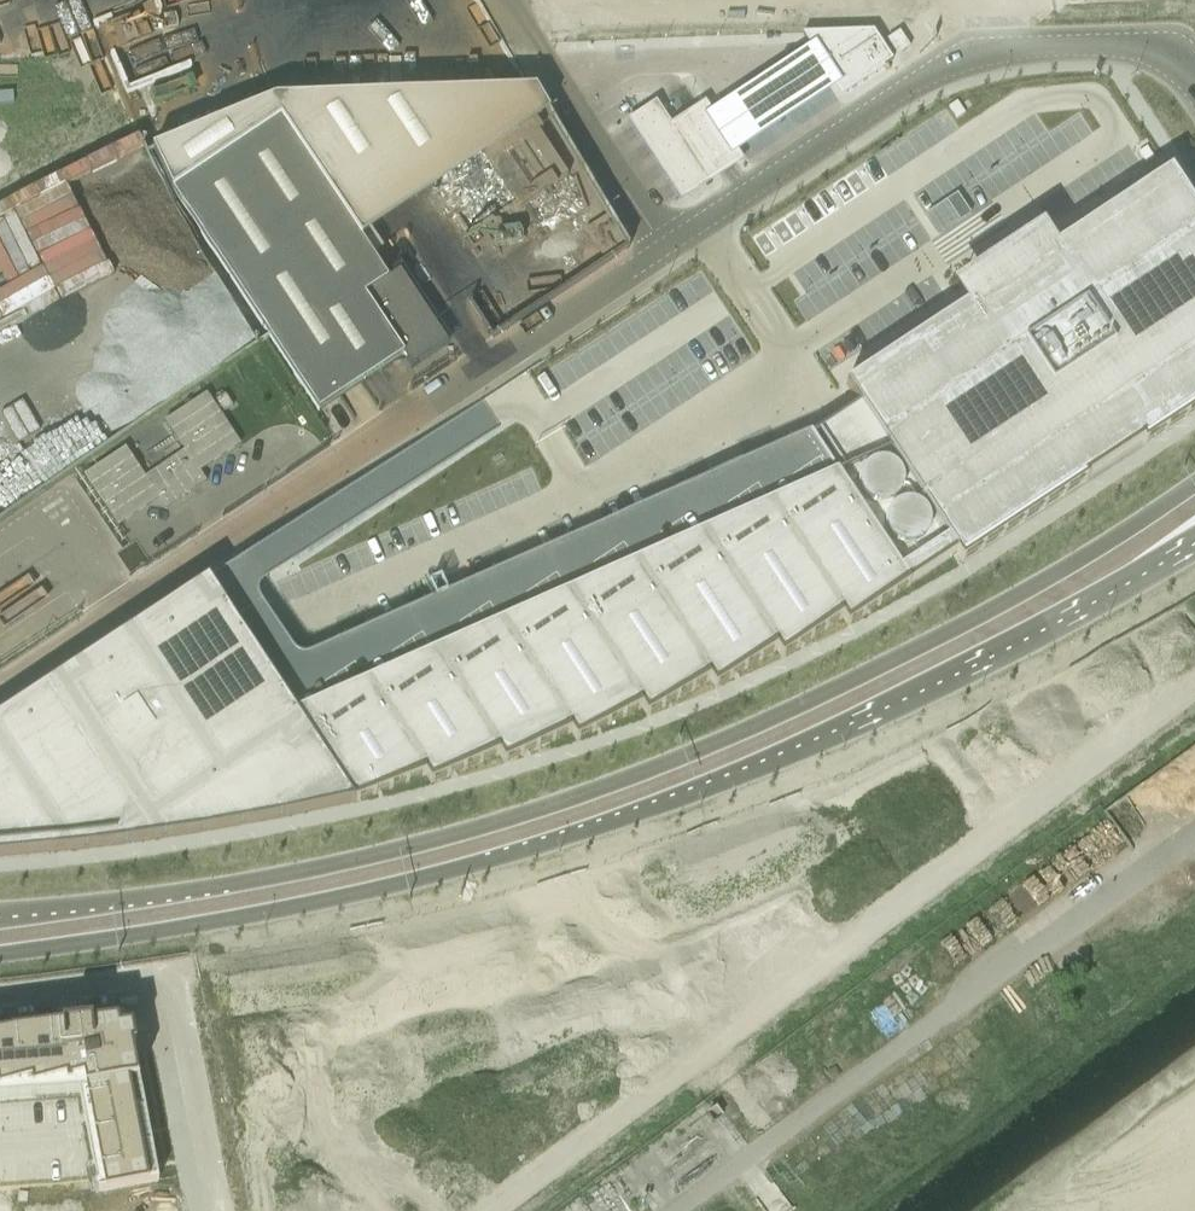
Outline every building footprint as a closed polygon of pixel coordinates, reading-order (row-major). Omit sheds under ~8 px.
[(873,30),(803,33),(803,35),(810,46),(836,86),(841,93),(892,60),(873,30)] [(899,32),(887,40),(897,56),(910,48),(899,32)] [(810,46),(711,111),(738,152),(836,86),(810,46)] [(690,114),(671,126),(708,181),(726,169),(742,158),(738,152),(711,111),(706,104),(690,114)] [(388,279),(281,119),(172,191),(268,335),(319,412),(363,383),(404,356),(412,368),(448,344),(432,319),(400,271),(388,279)] [(817,432),(843,470),(838,474),(909,583),(954,553),(960,563),(1194,411),(1194,217),(1167,175),(1046,254),(1038,241),(963,290),(972,303),(846,386),(858,405),(817,432)] [(586,229),(606,262),(628,247),(609,214),(586,229)] [(745,238),(769,226),(765,217),(741,229),(745,238)] [(175,327),(199,376),(257,347),(220,271),(181,290),(195,317),(175,327)] [(126,447),(85,474),(119,525),(159,498),(166,508),(206,481),(200,471),(240,444),(206,393),(165,421),(185,451),(146,477),(126,447)] [(342,642),(278,684),(354,800),(426,773),(432,781),(500,753),(505,762),(572,731),(577,739),(642,706),(647,714),(710,678),(716,686),(777,648),(783,656),(843,616),(849,624),(909,583),(838,474),(843,470),(817,432),(812,435),(812,434),(751,474),(745,464),(684,504),(677,494),(617,533),(610,523),(550,563),(543,553),(483,593),(476,583),(416,623),(409,613),(349,652),(342,642)] [(270,550),(259,557),(269,572),(280,565),(270,550)] [(0,715),(0,858),(29,855),(111,846),(192,834),(273,820),(353,803),(206,579),(0,715)] [(31,1085),(32,1091),(66,1082),(67,1089),(71,1088),(70,1084),(84,1081),(105,1191),(105,1192),(158,1182),(158,1180),(156,1169),(155,1164),(149,1135),(148,1130),(134,1056),(132,1047),(136,1046),(132,1027),(125,1028),(119,1029),(118,1021),(92,1024),(92,1022),(62,1025),(63,1027),(0,1035),(0,1093),(31,1085)] [(296,1120),(242,1130),(244,1142),(248,1145),(251,1158),(251,1159),(251,1161),(302,1150),(296,1120)] [(354,1123),(340,1126),(343,1141),(357,1137),(354,1123)] [(357,1137),(343,1141),(346,1155),(360,1151),(357,1137)] [(251,1161),(249,1165),(251,1173),(255,1175),(259,1189),(258,1190),(259,1192),(309,1178),(302,1150),(251,1161)] [(366,1174),(353,1179),(357,1193),(371,1188),(366,1174)] [(357,1193),(361,1206),(375,1202),(371,1188),(357,1193)] [(110,1203),(112,1210),(167,1210),(165,1201),(164,1197),(162,1197),(161,1192),(160,1189),(110,1203)]
